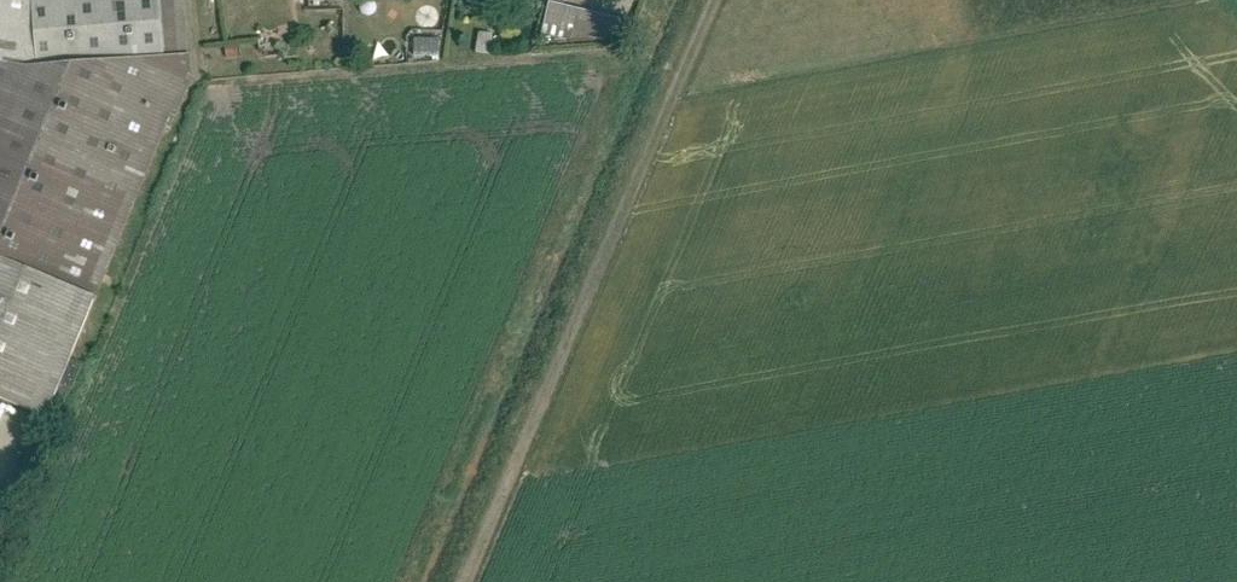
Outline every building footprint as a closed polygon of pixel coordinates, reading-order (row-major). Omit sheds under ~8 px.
[(10,62),(0,87),(0,395),(56,419),(198,76),(195,0),(167,4),(167,0),(0,0),(0,61),(10,62)] [(548,33),(596,45),(599,34),(634,43),(640,20),(572,3),(573,0),(556,0),(548,33)] [(412,28),(412,54),(447,55),(448,29),(412,28)] [(484,29),(481,51),(496,54),(500,32),(484,29)] [(230,46),(231,57),(245,56),(244,45),(230,46)]
